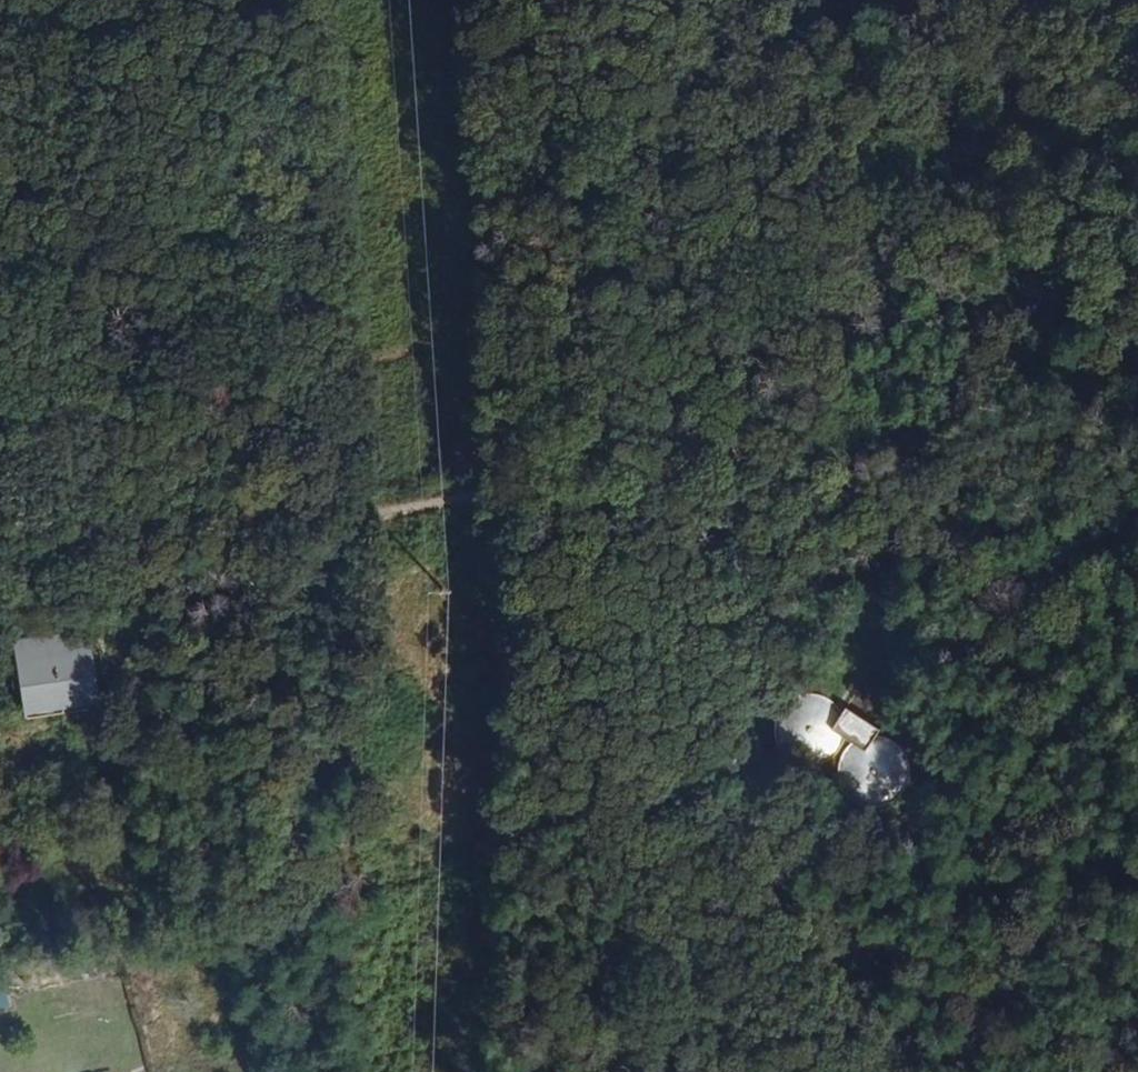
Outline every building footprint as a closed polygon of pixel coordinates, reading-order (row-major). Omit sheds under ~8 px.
[(24,707),(98,695),(87,630),(13,642),(24,707)] [(100,706),(98,695),(24,707),(25,717),(100,706)] [(831,731),(842,715),(838,709),(834,703),(827,699),(818,695),(809,695),(800,696),(792,699),(785,705),(779,712),(776,721),(775,728),(776,736),(777,743),(782,750),(787,755),(793,761),(800,763),(807,764),(815,764),(821,762),(829,758),(836,752),(840,746),(843,739),(831,731)] [(864,753),(875,735),(878,730),(846,709),(842,715),(831,731),(843,739),(850,744),(864,753)] [(851,798),(857,802),(864,804),(872,806),(881,805),(889,801),(896,797),(901,792),(906,784),(908,775),(907,764),(904,754),(900,748),(894,742),(886,738),(875,735),(864,753),(850,744),(846,749),(842,754),(839,760),(838,767),(838,777),(841,784),(846,793),(851,798)]
